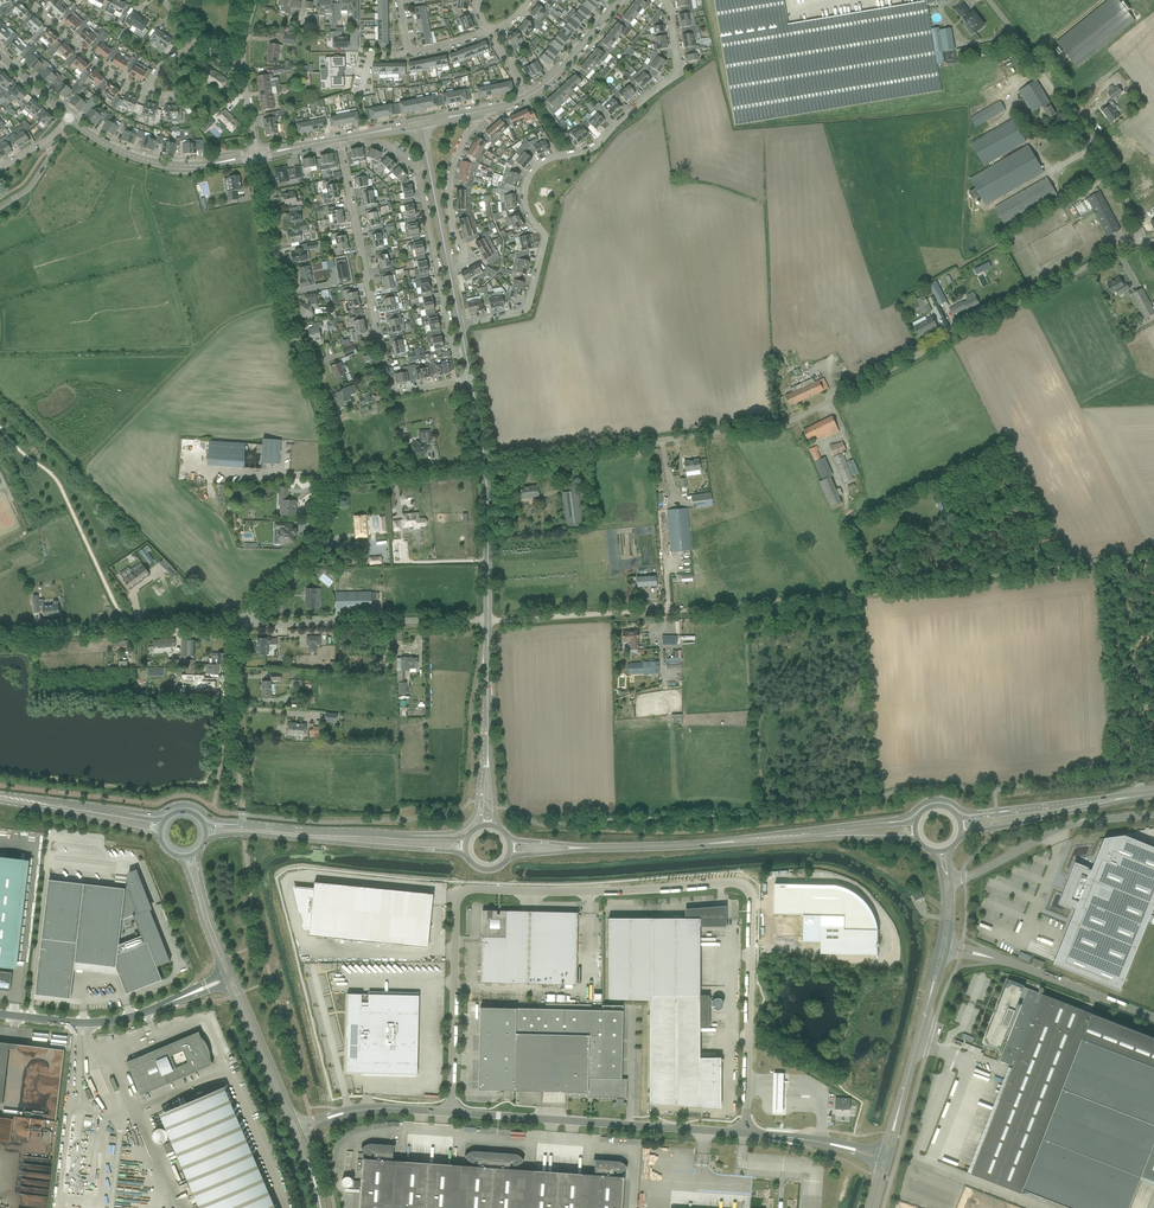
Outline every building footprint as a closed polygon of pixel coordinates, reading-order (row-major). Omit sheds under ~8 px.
[(11,0),(0,0),(1,4),(2,4),(4,9),(1,12),(4,15),(7,11),(11,7),(8,4),(9,3),(9,2),(11,1),(11,0)] [(62,6),(65,3),(66,0),(59,0),(56,3),(53,0),(50,0),(47,4),(52,8),(50,10),(55,14),(62,6)] [(97,1),(95,5),(101,8),(100,9),(104,11),(105,8),(109,1),(106,0),(97,0),(97,1)] [(109,1),(105,8),(104,11),(113,16),(116,11),(120,1),(118,0),(119,0),(113,0),(112,3),(109,1)] [(301,1),(300,2),(296,1),(296,3),(294,2),(294,0),(278,0),(278,6),(281,7),(281,11),(285,12),(285,14),(289,14),(290,8),(300,9),(301,1)] [(336,18),(336,9),(332,9),(332,0),(324,1),(325,12),(325,16),(332,16),(332,24),(336,24),(336,18)] [(347,0),(340,0),(340,9),(336,9),(336,18),(340,18),(340,11),(347,11),(347,0)] [(347,11),(351,11),(352,14),(353,20),(359,20),(358,15),(358,11),(358,6),(355,6),(355,0),(347,0),(347,11)] [(555,2),(552,0),(542,0),(547,3),(544,6),(555,15),(558,18),(560,15),(557,13),(557,12),(554,9),(558,5),(555,2)] [(596,6),(589,0),(586,0),(585,1),(584,1),(581,4),(591,12),(596,6)] [(647,0),(636,0),(634,2),(644,11),(651,3),(647,0)] [(691,0),(684,0),(676,1),(677,8),(685,6),(685,10),(692,9),(691,0)] [(943,52),(955,50),(951,29),(939,31),(939,28),(931,29),(927,5),(926,6),(926,1),(920,2),(788,24),(784,0),(714,0),(735,125),(941,91),(937,65),(945,63),(943,52)] [(1118,0),(1109,0),(1057,42),(1077,68),(1135,21),(1128,12),(1131,9),(1124,0),(1123,0),(1120,2),(1118,0)] [(122,2),(120,1),(116,11),(122,14),(118,21),(122,23),(124,17),(125,16),(128,11),(124,9),(127,4),(123,1),(122,2)] [(467,10),(468,3),(456,2),(456,3),(457,3),(457,6),(455,6),(453,8),(452,12),(454,17),(462,14),(461,11),(461,9),(467,10)] [(644,11),(634,2),(630,7),(640,16),(644,11)] [(13,5),(11,7),(7,11),(10,14),(12,11),(17,16),(24,7),(19,3),(16,7),(13,5)] [(962,3),(955,9),(960,16),(963,14),(966,18),(964,19),(968,24),(974,33),(975,33),(979,30),(979,31),(983,28),(983,27),(984,25),(974,12),(970,14),(967,11),(968,10),(962,3)] [(69,14),(69,13),(76,6),(74,4),(68,8),(63,4),(62,6),(55,14),(59,19),(62,15),(65,18),(69,14)] [(585,19),(591,12),(581,4),(578,8),(579,9),(577,12),(585,19)] [(555,15),(544,6),(542,8),(538,5),(534,10),(545,19),(549,14),(553,18),(555,15)] [(74,13),(78,8),(76,6),(69,13),(69,14),(71,16),(65,23),(70,28),(77,20),(76,20),(79,17),(74,13)] [(425,6),(421,7),(415,8),(416,14),(426,12),(425,6)] [(29,12),(24,7),(17,16),(24,22),(29,17),(26,15),(29,12)] [(630,7),(626,12),(634,19),(637,15),(639,17),(640,16),(630,7)] [(690,20),(689,13),(693,13),(692,9),(685,10),(686,14),(678,15),(679,21),(690,20)] [(545,19),(534,10),(530,14),(535,19),(533,21),(541,28),(544,25),(541,23),(545,19)] [(665,32),(664,25),(662,26),(662,22),(659,23),(658,19),(663,13),(660,11),(654,19),(656,21),(656,23),(653,24),(653,28),(651,28),(649,29),(650,34),(657,33),(665,32)] [(149,23),(141,17),(133,12),(126,22),(131,26),(132,24),(138,28),(135,33),(142,38),(148,30),(145,28),(149,23)] [(427,19),(426,12),(416,14),(418,21),(427,19)] [(580,25),(585,19),(577,12),(574,15),(573,14),(570,17),(580,25)] [(624,19),(622,22),(629,28),(632,25),(630,24),(634,19),(626,12),(622,17),(624,19)] [(463,17),(462,14),(454,17),(457,26),(461,25),(471,22),(469,15),(463,17)] [(31,19),(29,17),(24,22),(22,25),(26,29),(29,26),(32,29),(39,21),(34,16),(31,19)] [(88,17),(84,21),(79,17),(76,20),(77,20),(70,28),(75,32),(80,27),(82,29),(86,24),(91,20),(88,17)] [(566,20),(563,23),(566,25),(574,32),(578,28),(580,25),(570,17),(567,21),(566,20)] [(419,27),(429,25),(427,19),(418,21),(419,27)] [(541,28),(533,21),(531,24),(526,20),(522,25),(531,32),(534,34),(537,29),(539,31),(541,28)] [(691,26),(690,20),(679,21),(680,28),(688,27),(688,30),(698,29),(697,25),(691,26)] [(43,25),(39,21),(32,29),(36,32),(30,39),(33,41),(43,31),(40,28),(43,25)] [(9,29),(1,22),(0,23),(0,38),(9,29)] [(473,28),(471,22),(461,25),(463,31),(473,28)] [(631,30),(629,28),(622,22),(620,24),(617,23),(613,28),(621,34),(625,37),(631,30)] [(85,41),(93,32),(89,28),(89,27),(86,24),(82,29),(85,31),(80,37),(85,41)] [(430,31),(429,25),(419,27),(420,33),(430,31)] [(527,36),(527,37),(531,32),(522,25),(518,29),(519,30),(517,32),(520,37),(523,34),(527,36)] [(569,38),(574,32),(566,25),(563,28),(562,27),(559,31),(569,38)] [(17,34),(14,32),(13,32),(9,28),(9,29),(0,38),(0,40),(4,43),(7,40),(9,43),(17,34)] [(621,34),(613,28),(609,33),(620,41),(621,40),(619,37),(621,34)] [(158,29),(151,39),(152,40),(150,42),(157,48),(159,45),(165,49),(164,52),(163,52),(167,55),(174,46),(170,43),(173,40),(158,29)] [(697,39),(696,36),(696,33),(699,33),(698,29),(688,30),(689,34),(681,35),(682,42),(693,40),(697,39)] [(54,34),(49,30),(46,33),(43,31),(33,41),(36,44),(42,37),(47,42),(54,34)] [(97,43),(106,33),(103,30),(99,35),(94,31),(93,32),(92,34),(85,41),(90,46),(95,40),(97,43)] [(431,38),(430,31),(420,33),(421,40),(431,38)] [(520,37),(517,32),(517,31),(512,34),(518,44),(523,41),(523,40),(527,36),(523,34),(520,37)] [(564,45),(569,38),(559,31),(556,34),(557,35),(555,38),(564,45)] [(342,32),(332,32),(332,48),(347,48),(348,48),(348,37),(342,37),(342,32)] [(100,55),(107,47),(102,43),(109,35),(106,33),(97,43),(100,45),(95,51),(100,55)] [(620,41),(609,33),(605,38),(613,44),(616,41),(618,43),(620,41)] [(658,37),(657,33),(650,34),(648,35),(648,37),(649,37),(650,37),(655,37),(656,44),(666,42),(665,35),(658,37)] [(14,52),(21,44),(23,42),(19,38),(20,37),(17,34),(9,43),(12,45),(9,48),(14,52)] [(58,38),(54,34),(47,42),(49,44),(47,45),(50,48),(46,52),(48,55),(56,46),(54,44),(58,38)] [(284,34),(283,43),(295,45),(296,36),(284,34)] [(508,41),(506,42),(511,52),(514,50),(519,47),(518,44),(512,34),(506,38),(508,41)] [(530,41),(535,45),(540,39),(535,35),(530,41)] [(432,44),(431,38),(421,40),(423,46),(432,44)] [(558,51),(564,45),(555,38),(553,41),(551,40),(548,44),(559,52),(558,51)] [(611,47),(613,44),(607,39),(605,38),(601,43),(603,45),(601,47),(609,54),(613,49),(611,47)] [(698,45),(694,46),(693,40),(682,42),(683,48),(691,47),(692,51),(699,49),(703,49),(703,47),(699,47),(698,45)] [(489,45),(487,46),(486,42),(480,44),(483,54),(485,58),(489,56),(488,52),(492,50),(489,45)] [(656,44),(652,44),(653,50),(653,52),(657,53),(660,53),(660,50),(667,49),(666,42),(656,44)] [(56,46),(51,52),(54,54),(57,51),(62,55),(69,48),(64,43),(59,48),(56,46)] [(112,57),(117,50),(121,45),(119,43),(112,51),(107,47),(100,55),(105,59),(109,54),(112,57)] [(25,55),(31,47),(28,45),(25,48),(21,44),(14,52),(18,57),(22,53),(25,55)] [(30,67),(37,59),(33,55),(39,48),(34,44),(31,48),(31,47),(25,55),(26,54),(30,58),(26,63),(30,67)] [(279,45),(274,45),(269,44),(268,53),(268,56),(267,56),(267,61),(277,62),(279,45)] [(483,54),(480,44),(474,46),(477,56),(483,54)] [(554,59),(559,52),(548,44),(549,45),(546,48),(547,49),(545,52),(554,59)] [(477,56),(474,46),(467,49),(471,58),(477,56)] [(609,54),(601,47),(599,50),(597,48),(592,53),(600,59),(600,60),(603,62),(609,54)] [(74,52),(69,48),(62,55),(67,60),(61,66),(63,68),(67,64),(67,65),(72,59),(69,57),(74,52)] [(471,58),(467,49),(461,51),(465,60),(471,58)] [(700,53),(699,49),(692,51),(693,54),(685,55),(686,62),(698,60),(697,54),(700,53)] [(123,59),(118,55),(120,52),(117,50),(112,57),(116,59),(112,64),(118,67),(123,59)] [(465,60),(461,51),(455,53),(459,62),(465,60)] [(660,58),(660,53),(657,53),(651,51),(650,54),(652,56),(650,60),(654,62),(663,67),(666,62),(660,58)] [(548,66),(554,59),(545,52),(543,55),(541,54),(538,58),(544,62),(548,66)] [(459,62),(455,53),(449,55),(452,65),(459,62)] [(600,59),(592,53),(588,58),(599,66),(600,65),(598,62),(600,60),(600,59)] [(490,62),(486,63),(487,66),(497,63),(499,61),(495,55),(492,56),(494,60),(490,61),(490,62)] [(127,65),(130,67),(135,58),(132,56),(130,59),(125,56),(123,59),(118,67),(124,71),(127,65)] [(136,78),(143,65),(137,62),(140,58),(137,56),(135,58),(130,67),(133,69),(130,75),(136,78)] [(325,67),(320,68),(320,73),(337,72),(339,72),(339,68),(345,67),(345,57),(339,57),(339,56),(334,56),(334,57),(325,57),(325,67)] [(447,62),(446,56),(440,57),(442,67),(448,66),(447,62)] [(75,61),(72,59),(67,65),(70,67),(72,64),(77,69),(84,61),(79,57),(75,61)] [(442,67),(440,57),(434,59),(435,68),(442,67)] [(599,66),(588,58),(584,63),(595,71),(599,66)] [(43,68),(48,62),(45,60),(42,63),(37,60),(37,59),(30,67),(35,71),(40,66),(43,68)] [(435,68),(434,59),(427,60),(429,70),(435,68)] [(543,70),(540,65),(537,59),(532,62),(533,63),(530,65),(536,75),(543,70)] [(612,69),(617,62),(614,59),(609,66),(612,69)] [(429,70),(427,60),(421,61),(423,71),(429,70)] [(663,67),(654,62),(650,60),(647,65),(645,64),(643,67),(647,70),(649,72),(651,68),(660,73),(663,67)] [(89,65),(84,61),(77,69),(82,73),(79,76),(82,78),(87,73),(85,70),(89,65)] [(423,71),(421,61),(414,62),(416,72),(423,71)] [(45,81),(52,73),(48,69),(51,65),(48,62),(43,68),(46,71),(40,76),(45,81)] [(416,72),(414,62),(408,64),(409,70),(410,73),(416,72)] [(582,70),(580,73),(586,77),(588,74),(591,77),(595,72),(595,71),(584,63),(580,68),(582,70)] [(143,65),(136,78),(142,81),(144,77),(147,79),(150,74),(153,70),(149,67),(148,68),(143,65)] [(536,75),(530,65),(527,67),(526,66),(522,69),(528,79),(536,75)] [(199,76),(204,80),(205,78),(209,81),(208,82),(219,90),(227,80),(218,74),(217,74),(206,66),(199,76)] [(646,74),(649,72),(647,70),(643,67),(636,73),(646,85),(651,80),(646,74)] [(92,82),(99,74),(94,70),(90,75),(87,73),(82,78),(85,81),(88,78),(92,82)] [(50,85),(55,79),(58,82),(62,77),(57,72),(54,75),(52,73),(45,81),(50,85)] [(337,72),(320,73),(321,83),(324,83),(324,88),(331,88),(344,87),(344,77),(337,77),(337,72)] [(646,85),(636,73),(631,77),(628,80),(631,83),(633,85),(636,83),(641,89),(646,85)] [(100,84),(104,79),(99,74),(92,82),(97,86),(95,89),(98,91),(103,86),(100,84)] [(575,74),(570,79),(577,86),(585,79),(580,74),(577,77),(575,74)] [(272,76),(271,75),(257,77),(259,88),(265,87),(265,88),(271,87),(276,87),(274,78),(273,78),(272,76)] [(12,83),(10,81),(11,81),(8,77),(0,86),(0,91),(2,93),(5,96),(11,88),(8,86),(12,83)] [(60,94),(67,86),(62,82),(64,79),(62,77),(58,82),(60,84),(55,90),(60,94)] [(577,86),(570,79),(565,83),(572,91),(574,89),(577,86)] [(1036,81),(1031,84),(1019,92),(1032,113),(1042,107),(1043,110),(1049,118),(1052,117),(1056,114),(1050,105),(1049,103),(1050,102),(1036,81)] [(512,91),(512,87),(511,82),(504,83),(506,92),(512,91)] [(108,95),(115,87),(110,83),(106,88),(103,86),(98,91),(101,94),(103,91),(108,95)] [(506,92),(504,83),(497,85),(499,94),(506,92)] [(565,83),(561,87),(567,95),(570,93),(572,95),(574,93),(572,91),(565,83)] [(631,88),(633,85),(631,83),(624,90),(631,98),(636,94),(631,88)] [(67,86),(60,94),(65,98),(70,92),(72,95),(80,87),(77,84),(71,90),(67,86)] [(631,98),(624,90),(621,87),(616,91),(614,88),(613,89),(609,84),(606,86),(616,97),(618,99),(621,96),(626,102),(631,98)] [(75,107),(82,99),(84,97),(80,93),(85,87),(82,85),(80,87),(72,95),(75,97),(70,103),(75,107)] [(499,94),(497,85),(490,86),(492,95),(499,94)] [(5,96),(4,97),(6,99),(7,99),(11,103),(14,100),(23,91),(19,87),(18,86),(17,87),(14,91),(11,88),(7,93),(5,96)] [(492,95),(490,86),(484,87),(485,96),(492,95)] [(120,92),(115,87),(108,95),(106,98),(112,102),(111,104),(113,105),(111,107),(114,109),(119,100),(119,99),(116,97),(120,92)] [(262,110),(274,108),(271,87),(265,88),(265,87),(259,88),(262,110)] [(485,96),(484,87),(477,89),(479,98),(485,96)] [(570,97),(561,87),(556,92),(565,102),(570,97)] [(1118,87),(1114,89),(1108,94),(1112,99),(1122,92),(1118,87)] [(1125,87),(1121,91),(1122,92),(1124,91),(1127,96),(1131,94),(1125,87)] [(471,100),(470,94),(469,89),(463,90),(464,90),(461,91),(463,101),(466,100),(466,101),(471,100)] [(27,95),(26,94),(23,91),(14,100),(21,107),(22,107),(26,102),(23,100),(27,95)] [(463,101),(461,91),(454,92),(456,102),(463,101)] [(456,102),(454,92),(446,94),(448,104),(456,102)] [(565,102),(556,92),(551,96),(560,106),(565,102)] [(127,107),(133,96),(127,93),(124,99),(121,97),(119,99),(119,100),(114,109),(116,111),(119,106),(126,109),(127,107)] [(448,104),(446,94),(439,95),(441,106),(445,105),(445,104),(448,104)] [(441,106),(439,95),(432,97),(434,107),(435,106),(436,107),(441,106)] [(139,99),(133,96),(127,107),(133,110),(132,112),(137,114),(140,107),(136,105),(139,99)] [(560,106),(551,96),(546,101),(548,103),(545,105),(553,115),(561,107),(560,106)] [(80,111),(85,105),(88,108),(93,102),(95,99),(92,97),(88,101),(87,100),(86,100),(85,100),(84,101),(82,99),(75,107),(80,111)] [(434,107),(432,97),(424,98),(426,108),(434,107)] [(615,101),(618,99),(616,97),(608,103),(615,111),(620,107),(615,101)] [(426,108),(424,98),(417,100),(419,110),(426,109),(426,108)] [(37,104),(34,101),(33,100),(29,104),(26,102),(22,107),(21,107),(19,109),(22,112),(24,109),(29,113),(37,104)] [(419,110),(417,100),(409,101),(411,111),(412,111),(412,112),(419,110)] [(1110,105),(1103,111),(1111,122),(1119,116),(1113,108),(1115,106),(1111,100),(1108,102),(1110,105)] [(411,111),(409,101),(402,103),(404,113),(411,111)] [(1005,110),(1000,101),(971,118),(976,127),(1005,110)] [(90,121),(97,112),(92,108),(95,104),(93,102),(88,108),(90,110),(85,117),(90,121)] [(140,106),(137,114),(142,115),(142,116),(148,117),(152,103),(145,102),(144,107),(140,106)] [(152,103),(148,117),(155,119),(155,118),(160,120),(161,112),(157,111),(158,105),(152,103)] [(404,113),(402,103),(394,104),(397,115),(402,114),(402,113),(404,113)] [(615,111),(608,103),(603,108),(598,103),(595,105),(602,112),(605,110),(610,116),(615,111)] [(42,108),(41,107),(37,104),(29,113),(37,120),(41,115),(38,113),(42,108)] [(397,115),(394,104),(387,106),(389,115),(392,115),(392,116),(397,115)] [(172,117),(171,105),(165,105),(165,112),(161,112),(160,120),(165,120),(165,117),(172,117)] [(178,105),(171,105),(172,117),(172,122),(179,122),(179,121),(182,121),(182,119),(182,117),(182,111),(178,111),(178,105)] [(602,113),(602,112),(600,110),(595,105),(592,109),(594,110),(589,115),(590,115),(593,118),(600,125),(605,121),(599,115),(602,113)] [(389,115),(387,106),(380,107),(381,117),(389,115)] [(16,113),(9,107),(6,110),(13,117),(16,113)] [(381,117),(380,107),(372,109),(374,118),(381,117)] [(374,118),(372,109),(370,109),(370,108),(365,109),(367,121),(372,120),(372,119),(374,118)] [(537,119),(532,110),(528,112),(527,109),(521,112),(526,122),(531,119),(532,121),(537,119)] [(225,110),(217,118),(231,132),(239,124),(225,110)] [(100,119),(103,121),(108,114),(105,112),(101,116),(97,112),(90,121),(95,125),(100,119)] [(526,122),(521,112),(515,115),(520,125),(523,123),(524,126),(527,124),(525,122),(526,122)] [(53,122),(51,119),(53,118),(48,113),(44,118),(41,115),(37,120),(39,123),(41,121),(45,126),(46,125),(48,127),(53,122)] [(108,133),(113,124),(110,122),(111,120),(109,118),(112,115),(109,113),(108,114),(103,121),(106,123),(102,129),(108,133)] [(359,122),(357,113),(350,114),(352,123),(359,122)] [(352,123),(350,114),(343,115),(345,124),(352,123)] [(345,124),(343,115),(336,117),(338,126),(345,124)] [(520,125),(515,115),(509,117),(510,120),(507,122),(511,127),(511,129),(520,125)] [(596,130),(600,125),(593,118),(590,115),(586,120),(585,120),(583,122),(585,125),(588,128),(590,125),(596,130)] [(267,119),(263,119),(266,135),(273,134),(273,135),(276,135),(276,134),(278,133),(275,117),(267,119)] [(338,126),(336,117),(330,118),(330,121),(331,127),(338,126)] [(326,128),(324,122),(324,119),(317,121),(319,129),(326,128)] [(500,119),(495,124),(502,132),(507,128),(508,129),(512,136),(514,135),(511,129),(511,127),(507,122),(508,124),(505,125),(500,119)] [(1026,141),(1013,119),(971,143),(984,165),(1026,141)] [(22,124),(23,125),(25,127),(27,130),(30,126),(24,121),(22,124)] [(317,121),(310,122),(312,131),(319,129),(317,121)] [(584,130),(588,128),(585,125),(583,122),(582,121),(579,124),(580,125),(575,128),(584,140),(589,136),(584,130)] [(310,122),(304,123),(305,132),(312,131),(310,122)] [(121,131),(123,126),(124,124),(121,123),(118,127),(113,124),(108,133),(113,136),(117,129),(121,131)] [(304,123),(297,125),(299,133),(305,132),(304,123)] [(502,132),(495,124),(490,128),(500,139),(504,135),(502,132)] [(30,141),(29,140),(26,135),(29,133),(30,135),(30,134),(27,130),(25,127),(23,125),(15,130),(17,132),(24,144),(30,141)] [(127,142),(131,132),(125,130),(126,128),(123,126),(121,131),(124,133),(121,140),(127,142)] [(550,149),(546,141),(549,139),(545,133),(542,127),(539,129),(542,135),(543,136),(541,137),(542,140),(539,142),(544,152),(550,149)] [(500,139),(490,128),(485,132),(490,137),(487,140),(490,142),(493,145),(500,139)] [(584,140),(575,128),(567,134),(571,140),(574,138),(579,145),(585,141),(584,140)] [(139,139),(142,131),(138,130),(137,135),(131,132),(127,142),(133,145),(136,137),(139,139)] [(43,134),(40,131),(34,137),(37,140),(43,134)] [(147,149),(150,139),(144,137),(145,133),(142,131),(139,139),(143,140),(141,147),(147,149)] [(17,132),(8,137),(12,144),(15,142),(18,146),(19,148),(20,147),(24,144),(17,132)] [(9,146),(12,144),(8,137),(7,135),(4,137),(6,141),(0,144),(7,155),(13,152),(9,146)] [(155,143),(159,144),(160,137),(157,136),(156,141),(150,139),(147,149),(153,151),(155,143)] [(487,143),(488,144),(490,142),(487,140),(483,136),(480,139),(477,137),(474,143),(484,148),(487,143)] [(168,153),(169,143),(163,142),(164,137),(160,137),(159,144),(163,145),(162,152),(168,153)] [(179,141),(180,138),(176,138),(175,142),(176,142),(176,143),(169,143),(168,153),(175,154),(175,146),(179,146),(179,141)] [(528,142),(525,144),(528,148),(531,146),(533,149),(534,148),(538,155),(544,152),(539,142),(537,138),(528,142)] [(204,150),(204,144),(203,140),(192,141),(192,143),(189,143),(190,154),(196,154),(196,148),(199,148),(199,150),(204,150)] [(484,148),(474,143),(471,148),(480,154),(483,156),(486,151),(486,150),(484,148)] [(213,148),(215,153),(226,151),(225,145),(213,148)] [(1028,145),(970,179),(985,206),(1044,172),(1028,145)] [(364,157),(363,148),(360,148),(359,146),(356,147),(359,161),(359,162),(365,161),(364,157)] [(522,146),(516,153),(519,156),(528,164),(532,159),(528,155),(524,152),(525,150),(522,146)] [(359,161),(356,147),(353,148),(353,149),(350,150),(351,153),(347,154),(349,166),(353,165),(353,162),(359,161)] [(373,160),(377,149),(374,148),(373,149),(370,148),(368,154),(367,157),(373,160)] [(480,154),(471,148),(467,154),(470,156),(468,159),(478,163),(479,163),(483,156),(480,154)] [(373,160),(372,164),(377,165),(382,153),(379,152),(380,150),(377,149),(373,160)] [(329,152),(326,153),(328,164),(329,169),(337,167),(337,166),(339,165),(337,157),(333,158),(332,154),(329,154),(329,152)] [(328,164),(326,153),(323,154),(323,155),(320,156),(321,159),(318,160),(320,169),(320,171),(329,169),(328,164)] [(320,169),(318,160),(315,160),(315,157),(312,158),(311,156),(308,157),(310,168),(316,166),(317,170),(320,169)] [(385,168),(393,159),(390,157),(389,158),(387,156),(383,161),(381,163),(385,168)] [(519,156),(515,161),(519,165),(523,169),(528,164),(519,156)] [(310,168),(308,157),(305,157),(305,159),(302,159),(303,165),(304,169),(310,168)] [(462,161),(460,168),(471,170),(476,171),(478,163),(468,159),(466,158),(465,162),(462,161)] [(395,161),(393,159),(385,168),(390,172),(396,165),(394,163),(395,161)] [(396,178),(404,170),(402,167),(400,169),(398,166),(391,173),(396,178)] [(288,177),(296,175),(297,178),(302,177),(300,167),(295,168),(287,170),(286,167),(275,169),(276,175),(278,174),(279,183),(285,182),(289,181),(288,177)] [(506,167),(503,176),(518,181),(520,175),(514,173),(510,171),(510,169),(506,167)] [(459,174),(470,176),(471,170),(460,168),(459,174)] [(406,172),(404,170),(396,178),(400,182),(401,182),(401,183),(408,180),(405,177),(407,175),(405,173),(406,172)] [(368,186),(366,180),(369,180),(369,176),(365,176),(364,172),(361,173),(362,177),(354,179),(355,184),(356,185),(357,184),(358,188),(368,186)] [(474,177),(472,177),(459,174),(457,180),(461,181),(460,186),(469,187),(472,187),(474,177)] [(242,190),(241,187),(239,176),(237,176),(237,175),(233,176),(233,177),(229,177),(231,191),(227,192),(229,201),(238,200),(236,191),(242,190)] [(498,185),(497,189),(504,189),(505,186),(505,184),(516,187),(518,181),(503,176),(500,185),(498,185)] [(1005,226),(1057,196),(1047,178),(995,207),(1005,226)] [(408,180),(401,183),(403,193),(414,191),(414,187),(412,188),(411,185),(409,185),(408,180)] [(322,183),(323,189),(324,189),(322,190),(323,194),(338,191),(337,184),(330,185),(330,181),(322,183)] [(375,186),(366,188),(360,189),(361,195),(362,199),(374,197),(372,191),(376,190),(375,186)] [(466,190),(471,190),(472,187),(469,187),(460,186),(460,190),(456,190),(457,197),(467,197),(467,196),(466,190)] [(497,189),(497,192),(500,192),(501,202),(504,202),(516,201),(515,194),(507,195),(506,190),(504,189),(497,189)] [(323,194),(322,194),(325,204),(334,202),(333,199),(340,197),(338,191),(323,194)] [(415,194),(414,191),(403,193),(405,202),(407,202),(412,201),(411,197),(414,197),(413,194),(415,194)] [(302,198),(296,199),(295,194),(293,194),(293,192),(281,194),(282,199),(284,199),(285,206),(291,204),(291,206),(296,205),(296,206),(303,205),(302,198)] [(1100,192),(1095,195),(1087,199),(1092,208),(1081,216),(1087,224),(1097,217),(1107,236),(1120,229),(1100,192)] [(375,203),(374,197),(362,199),(362,204),(363,204),(364,209),(370,208),(379,206),(378,203),(375,203)] [(414,207),(413,204),(412,201),(407,202),(405,202),(406,205),(404,206),(405,212),(416,210),(416,207),(414,207)] [(516,207),(516,201),(504,202),(501,202),(501,212),(492,214),(493,218),(507,214),(506,210),(509,209),(509,208),(516,207)] [(471,209),(471,203),(457,203),(457,210),(461,210),(461,214),(472,212),(471,209)] [(298,214),(301,210),(300,206),(291,208),(291,213),(287,213),(285,217),(285,220),(289,223),(293,222),(295,223),(301,216),(298,214)] [(335,207),(329,208),(327,208),(329,215),(332,214),(333,218),(343,216),(342,209),(335,211),(335,207)] [(379,208),(370,210),(364,211),(365,216),(367,217),(368,216),(368,220),(378,218),(377,212),(380,212),(379,208)] [(417,213),(416,210),(405,212),(400,213),(402,219),(404,218),(405,222),(414,220),(414,217),(416,216),(415,213),(417,213)] [(461,226),(474,222),(472,216),(472,212),(461,214),(462,219),(459,220),(461,226)] [(508,217),(504,218),(508,227),(512,225),(521,220),(518,214),(512,217),(511,216),(508,217)] [(345,223),(343,216),(333,218),(333,222),(330,223),(332,229),(339,228),(338,224),(345,223)] [(384,224),(383,217),(378,218),(368,220),(369,224),(368,224),(367,225),(368,231),(383,228),(382,224),(384,224)] [(415,223),(414,220),(405,222),(405,226),(406,232),(420,229),(419,225),(418,226),(417,223),(415,223)] [(525,225),(521,220),(512,225),(515,231),(525,225)] [(463,232),(476,228),(480,226),(480,223),(475,225),(474,222),(461,226),(463,232)] [(490,230),(496,227),(493,222),(487,225),(490,230)] [(309,231),(307,224),(300,226),(291,227),(292,232),(289,233),(287,233),(288,235),(289,238),(288,239),(289,242),(290,243),(302,241),(300,233),(309,231)] [(480,236),(478,233),(476,228),(463,232),(465,238),(469,237),(471,242),(477,238),(480,236)] [(374,231),(369,232),(370,237),(371,238),(372,238),(373,242),(382,240),(387,239),(385,233),(384,233),(383,229),(374,231)] [(421,232),(420,229),(406,232),(407,238),(410,237),(412,237),(412,238),(413,240),(418,239),(417,236),(420,235),(419,232),(421,232)] [(499,232),(503,239),(507,237),(506,234),(504,230),(499,232)] [(478,249),(491,242),(487,236),(491,234),(489,231),(480,236),(477,238),(479,241),(475,243),(478,249)] [(523,231),(514,234),(515,238),(517,238),(518,237),(520,244),(531,242),(534,241),(533,241),(532,234),(529,235),(523,236),(522,232),(523,231)] [(339,233),(333,234),(331,234),(333,241),(336,240),(337,244),(347,242),(346,235),(339,236),(339,233)] [(419,239),(418,239),(413,240),(413,241),(413,243),(409,244),(410,246),(409,246),(407,246),(408,251),(410,250),(414,249),(425,247),(425,244),(423,244),(423,241),(420,242),(419,239)] [(383,246),(382,240),(373,242),(373,245),(372,246),(372,247),(373,252),(387,249),(386,245),(383,246)] [(349,249),(347,242),(337,244),(337,248),(334,249),(335,255),(343,254),(342,250),(349,249)] [(482,254),(494,247),(491,242),(478,249),(482,254)] [(517,252),(516,254),(520,255),(521,255),(526,255),(526,254),(526,250),(533,249),(531,242),(520,244),(517,245),(519,252),(517,252)] [(423,254),(425,254),(424,251),(426,250),(425,247),(414,249),(416,259),(423,257),(423,254)] [(500,258),(499,256),(494,247),(482,254),(485,260),(488,258),(491,263),(500,258)] [(304,251),(304,249),(295,250),(296,254),(291,255),(291,256),(291,257),(291,260),(292,261),(293,262),(297,261),(297,262),(307,260),(305,251),(304,251)] [(390,250),(381,252),(375,253),(376,258),(377,259),(378,258),(379,262),(389,260),(387,254),(391,254),(390,250)] [(529,261),(523,260),(524,256),(526,257),(526,255),(521,255),(520,255),(516,254),(514,265),(517,266),(528,268),(530,264),(529,264),(529,261)] [(429,266),(429,263),(427,263),(426,260),(424,261),(423,257),(413,260),(413,262),(417,261),(418,268),(429,266)] [(349,278),(345,259),(336,261),(339,279),(349,278)] [(334,260),(322,262),(324,270),(335,267),(334,260)] [(390,267),(389,260),(379,262),(380,266),(379,266),(378,268),(379,273),(394,270),(393,266),(390,267)] [(482,272),(478,264),(472,267),(479,279),(487,274),(488,272),(494,275),(498,272),(487,266),(485,271),(482,272)] [(527,273),(528,268),(517,266),(514,265),(511,275),(519,277),(520,274),(526,275),(526,272),(527,273)] [(310,266),(305,267),(300,268),(302,280),(300,280),(301,287),(308,286),(310,286),(309,278),(312,278),(310,266)] [(430,269),(429,266),(418,268),(414,269),(416,279),(418,278),(426,277),(427,276),(426,273),(429,273),(428,270),(430,269)] [(479,279),(472,267),(466,271),(471,279),(473,282),(479,279)] [(394,271),(385,273),(379,274),(380,279),(382,280),(383,280),(383,284),(393,282),(392,276),(395,275),(394,271)] [(473,282),(471,279),(466,271),(461,274),(462,277),(458,278),(460,288),(464,287),(463,284),(466,283),(467,286),(473,282)] [(518,281),(519,277),(511,275),(510,279),(514,280),(512,286),(523,289),(524,285),(523,285),(524,282),(518,281)] [(426,280),(426,277),(418,278),(416,279),(414,279),(416,288),(420,287),(420,288),(431,285),(431,282),(429,282),(428,280),(426,280)] [(1115,281),(1107,285),(1111,294),(1116,292),(1122,288),(1124,291),(1129,289),(1126,283),(1123,284),(1119,277),(1114,280),(1115,281)] [(928,285),(939,306),(947,302),(936,281),(928,285)] [(394,288),(393,282),(383,284),(384,288),(383,288),(382,289),(383,294),(398,291),(397,287),(394,288)] [(432,289),(431,285),(420,288),(421,294),(418,294),(418,298),(422,297),(429,296),(429,292),(431,292),(430,289),(432,289)] [(507,292),(505,292),(506,296),(508,299),(509,301),(510,301),(511,297),(516,298),(517,295),(521,296),(521,293),(522,293),(523,289),(512,286),(508,286),(507,290),(507,292)] [(1144,319),(1153,314),(1153,311),(1153,308),(1142,288),(1131,294),(1144,319)] [(350,289),(344,290),(342,291),(344,297),(347,297),(348,301),(358,298),(357,292),(351,293),(350,289)] [(509,301),(508,299),(506,296),(505,292),(505,291),(494,293),(495,297),(497,308),(502,307),(501,306),(504,306),(503,303),(509,302),(509,301)] [(408,292),(400,293),(402,301),(410,299),(408,292)] [(396,293),(387,295),(381,296),(382,301),(383,302),(385,302),(385,305),(395,304),(394,297),(397,297),(396,293)] [(312,315),(311,307),(317,306),(315,294),(305,296),(306,303),(300,305),(302,314),(301,314),(302,318),(312,315)] [(481,300),(474,301),(476,312),(481,311),(480,310),(483,310),(482,304),(485,304),(484,295),(480,296),(481,300)] [(497,308),(495,297),(488,298),(487,295),(484,295),(485,304),(489,303),(490,309),(493,308),(493,309),(497,308)] [(430,299),(429,296),(422,297),(423,303),(419,304),(420,307),(424,306),(435,304),(434,301),(433,301),(432,298),(430,299)] [(932,311),(924,296),(916,300),(924,315),(932,311)] [(950,308),(953,315),(967,308),(968,309),(967,310),(968,310),(979,304),(978,304),(974,297),(962,303),(962,302),(950,308)] [(360,305),(358,298),(348,301),(349,304),(345,305),(347,312),(354,310),(353,307),(360,305)] [(476,312),(474,301),(467,302),(469,313),(472,312),(472,313),(476,312)] [(400,313),(399,309),(398,303),(395,304),(385,305),(386,309),(385,309),(384,311),(385,316),(400,313)] [(436,308),(435,304),(424,306),(420,307),(420,311),(425,310),(426,316),(433,314),(432,311),(435,311),(434,308),(436,308)] [(402,318),(401,318),(400,314),(391,316),(386,317),(387,322),(388,323),(389,323),(390,327),(403,324),(402,318)] [(435,314),(433,314),(426,316),(421,317),(422,326),(429,325),(440,323),(440,320),(438,320),(438,317),(435,317),(435,314)] [(357,320),(357,317),(349,318),(351,325),(354,324),(354,328),(365,326),(364,319),(357,320)] [(937,326),(934,321),(932,317),(914,327),(919,335),(937,326)] [(321,343),(319,330),(322,329),(321,323),(313,324),(314,329),(308,330),(311,342),(317,341),(317,344),(321,343)] [(441,326),(440,323),(429,325),(431,331),(427,332),(428,335),(431,335),(433,334),(438,333),(438,330),(440,329),(440,326),(441,326)] [(404,334),(403,330),(405,330),(403,324),(390,327),(390,331),(389,331),(388,332),(389,337),(395,336),(404,334)] [(366,333),(365,326),(354,328),(355,332),(352,333),(352,334),(353,341),(354,341),(354,343),(361,341),(360,334),(366,333)] [(439,336),(438,333),(433,334),(431,335),(433,341),(429,342),(430,345),(444,342),(444,338),(442,339),(441,336),(439,336)] [(404,336),(396,337),(390,338),(391,344),(392,344),(393,344),(394,348),(403,346),(402,340),(405,339),(404,336)] [(802,356),(823,348),(819,338),(798,346),(802,356)] [(842,340),(833,345),(841,362),(850,358),(842,340)] [(445,345),(444,342),(430,345),(430,347),(434,346),(435,351),(431,352),(432,354),(442,352),(441,349),(444,348),(443,345),(445,345)] [(354,346),(342,350),(346,358),(357,353),(354,346)] [(405,352),(403,346),(394,348),(395,352),(393,352),(393,353),(394,358),(408,355),(408,352),(405,352)] [(806,357),(810,367),(829,358),(824,348),(806,357)] [(369,354),(364,356),(366,362),(372,360),(369,354)] [(454,370),(451,360),(447,361),(447,360),(441,361),(442,365),(444,376),(447,376),(447,374),(450,374),(449,371),(454,370)] [(340,363),(336,365),(334,366),(334,365),(332,366),(333,366),(331,367),(332,367),(334,373),(333,374),(335,379),(345,375),(340,363)] [(444,376),(442,365),(436,366),(435,363),(431,364),(433,375),(437,374),(437,376),(440,375),(441,377),(444,376)] [(429,375),(433,375),(431,364),(427,365),(426,364),(420,365),(423,381),(427,380),(426,378),(429,378),(429,375)] [(423,381),(420,365),(414,366),(413,365),(410,366),(412,379),(417,378),(417,380),(420,380),(420,381),(423,381)] [(408,379),(412,379),(410,366),(400,368),(400,369),(403,385),(406,384),(406,382),(409,382),(408,379)] [(393,367),(389,368),(391,378),(395,377),(397,384),(399,384),(400,385),(403,385),(400,369),(394,371),(393,367)] [(798,368),(793,370),(796,377),(801,374),(798,368)] [(833,373),(835,379),(849,375),(847,369),(833,373)] [(828,389),(824,378),(815,382),(813,377),(803,382),(804,382),(791,388),(793,392),(785,396),(790,406),(828,389)] [(346,402),(351,400),(349,396),(353,394),(352,392),(357,391),(354,384),(341,390),(341,391),(336,393),(337,397),(335,398),(338,405),(340,404),(341,406),(346,403),(346,402)] [(363,395),(366,403),(372,401),(369,393),(363,395)] [(804,430),(808,439),(808,440),(816,436),(818,440),(825,437),(826,438),(839,431),(832,416),(804,430)] [(426,453),(425,450),(425,444),(430,443),(429,431),(423,431),(419,432),(420,442),(412,443),(413,454),(426,453)] [(281,440),(275,440),(263,439),(262,445),(209,441),(207,465),(261,469),(261,463),(279,464),(281,440)] [(843,442),(830,447),(833,456),(846,451),(843,442)] [(825,457),(821,459),(818,450),(819,450),(817,447),(816,447),(810,449),(815,462),(823,480),(819,482),(831,507),(842,503),(842,502),(843,502),(842,499),(840,499),(831,477),(833,476),(825,457)] [(854,479),(843,453),(833,457),(833,458),(834,458),(839,471),(844,483),(854,479)] [(853,459),(847,462),(853,475),(859,473),(853,459)] [(686,471),(687,476),(700,474),(698,460),(684,462),(686,471)] [(521,488),(522,498),(538,496),(537,486),(521,488)] [(279,488),(279,505),(280,505),(285,506),(284,515),(290,516),(295,516),(295,509),(296,503),(296,501),(294,501),(283,501),(283,497),(287,497),(287,488),(281,488),(279,488)] [(561,493),(562,500),(566,525),(582,522),(578,491),(561,493)] [(711,493),(691,495),(693,508),(712,505),(711,493)] [(690,550),(688,517),(687,509),(667,510),(670,552),(690,550)] [(414,528),(414,527),(414,525),(419,525),(419,526),(423,526),(424,526),(425,525),(426,525),(426,524),(427,523),(427,522),(426,521),(426,520),(425,519),(424,519),(423,519),(419,519),(418,513),(402,514),(403,526),(408,525),(409,528),(409,529),(410,530),(411,530),(412,530),(413,529),(414,529),(414,528)] [(366,536),(365,527),(364,516),(354,517),(356,537),(366,536)] [(400,521),(393,521),(394,531),(401,530),(400,521)] [(275,523),(274,544),(286,544),(286,542),(293,542),(294,535),(296,535),(296,529),(292,529),(292,524),(275,523)] [(148,546),(140,551),(149,565),(150,564),(148,562),(152,559),(147,552),(151,550),(148,546)] [(369,557),(370,566),(382,565),(381,556),(369,557)] [(150,575),(146,570),(141,563),(134,568),(136,570),(128,576),(123,579),(130,589),(150,575)] [(656,586),(656,580),(656,576),(636,577),(637,587),(656,586)] [(305,590),(305,593),(306,594),(305,602),(306,602),(306,607),(319,608),(319,602),(320,602),(320,597),(315,597),(315,589),(306,588),(306,590),(305,590)] [(371,610),(371,596),(371,592),(336,593),(336,610),(371,610)] [(44,606),(39,607),(39,608),(43,608),(43,616),(59,614),(59,606),(58,606),(58,600),(53,601),(53,605),(44,606)] [(623,631),(624,641),(631,641),(631,649),(639,648),(637,630),(623,631)] [(662,636),(662,642),(662,645),(676,645),(676,636),(662,636)] [(320,645),(320,637),(307,637),(307,645),(309,645),(309,652),(315,652),(315,645),(320,645)] [(174,659),(174,666),(186,666),(186,656),(187,656),(187,654),(188,640),(188,638),(181,638),(180,656),(174,655),(174,659)] [(152,640),(153,646),(153,649),(154,653),(171,652),(171,647),(175,647),(175,644),(175,639),(152,640)] [(257,639),(257,655),(266,655),(266,654),(268,654),(268,642),(270,642),(270,639),(266,639),(257,639)] [(117,643),(118,652),(131,650),(131,646),(136,645),(136,641),(129,642),(128,641),(117,643)] [(226,653),(225,653),(218,653),(212,653),(211,658),(212,658),(212,665),(206,664),(206,673),(212,673),(218,673),(218,665),(218,664),(226,664),(226,653)] [(417,668),(417,658),(409,658),(401,658),(401,668),(417,668)] [(681,669),(681,660),(681,658),(668,658),(668,661),(666,661),(667,670),(681,669)] [(187,669),(186,674),(195,674),(195,660),(188,660),(187,669)] [(650,662),(630,663),(628,664),(626,668),(626,669),(628,673),(631,675),(644,674),(645,675),(649,674),(650,674),(650,673),(651,673),(660,673),(659,661),(650,662)] [(181,675),(181,680),(194,680),(193,689),(202,689),(202,690),(208,690),(208,689),(215,689),(215,687),(217,687),(217,682),(216,682),(216,680),(204,680),(204,675),(181,675)] [(312,681),(305,681),(305,682),(301,682),(301,680),(290,680),(290,688),(294,688),(294,687),(304,687),(304,688),(312,688),(312,681)] [(271,682),(268,682),(262,682),(262,696),(271,696),(271,682)] [(398,695),(406,694),(406,682),(398,682),(398,695)] [(337,714),(326,713),(325,722),(336,723),(337,714)] [(682,715),(671,715),(671,724),(682,724),(682,715)] [(305,725),(298,724),(288,723),(287,735),(304,736),(305,725)] [(323,737),(323,727),(313,726),(313,730),(309,730),(309,736),(323,737)] [(1053,964),(1120,991),(1153,908),(1153,847),(1125,835),(1105,838),(1092,870),(1088,868),(1089,867),(1086,866),(1086,867),(1078,864),(1079,863),(1075,862),(1075,863),(1076,864),(1062,897),(1059,904),(1060,904),(1060,903),(1061,904),(1061,905),(1066,907),(1066,906),(1071,908),(1071,909),(1072,909),(1072,908),(1076,910),(1053,964)] [(0,860),(0,964),(13,965),(25,863),(0,860)] [(126,994),(162,980),(157,967),(170,961),(156,925),(155,925),(149,909),(150,908),(140,883),(139,884),(136,876),(128,879),(127,888),(128,890),(127,890),(125,890),(125,889),(49,880),(35,994),(70,999),(75,962),(116,967),(126,994)] [(294,887),(304,928),(310,929),(309,935),(428,947),(433,894),(314,882),(313,889),(294,887)] [(775,883),(774,914),(804,915),(804,916),(803,933),(803,940),(803,942),(821,942),(820,954),(878,955),(878,959),(879,929),(875,929),(871,915),(862,902),(850,893),(837,889),(834,888),(829,888),(787,887),(787,884),(775,883)] [(923,896),(920,891),(913,895),(916,900),(918,904),(925,900),(923,896)] [(699,995),(699,924),(701,924),(701,925),(725,925),(725,918),(725,910),(722,910),(722,909),(719,908),(719,910),(716,910),(686,910),(686,917),(687,917),(687,918),(608,918),(608,999),(652,999),(649,1103),(720,1108),(720,1057),(699,1057),(699,1026),(709,1026),(709,995),(699,995)] [(528,983),(530,911),(500,911),(499,914),(497,914),(497,911),(482,910),(480,982),(528,983)] [(528,983),(565,984),(565,988),(573,988),(573,985),(576,985),(577,913),(530,911),(528,983)] [(1029,961),(1030,955),(1018,952),(1017,958),(1029,961)] [(1045,962),(1034,958),(1032,964),(1042,968),(1045,962)] [(10,991),(12,972),(0,971),(0,990),(10,991)] [(958,1207),(1148,1207),(1153,1193),(1153,1037),(1042,994),(1043,990),(1043,989),(1043,988),(1042,988),(1041,988),(1040,989),(1039,992),(1024,987),(1025,986),(1024,985),(1023,988),(1009,982),(1009,984),(1007,984),(1007,983),(997,1009),(999,1010),(996,1015),(995,1015),(985,1040),(987,1041),(986,1042),(1000,1048),(999,1050),(999,1051),(1005,1037),(1009,1038),(1000,1061),(1013,1066),(958,1207)] [(586,1002),(586,986),(577,985),(577,1002),(586,1002)] [(417,1074),(419,995),(347,994),(345,1073),(360,1073),(362,1073),(417,1074)] [(621,1079),(623,1010),(480,1007),(478,1089),(566,1092),(566,1097),(626,1098),(627,1079),(621,1079)] [(210,1059),(210,1057),(210,1055),(210,1054),(209,1052),(209,1050),(208,1047),(206,1044),(205,1042),(204,1041),(203,1040),(202,1038),(201,1037),(199,1034),(198,1032),(126,1062),(140,1095),(212,1064),(211,1062),(210,1059)] [(962,1038),(973,1042),(974,1038),(963,1033),(962,1038)] [(9,1043),(0,1042),(0,1103),(2,1103),(9,1043)] [(964,1047),(980,1054),(982,1049),(965,1043),(964,1047)] [(784,1073),(774,1073),(773,1112),(783,1112),(784,1073)] [(213,1093),(165,1113),(165,1112),(164,1113),(205,1207),(269,1207),(220,1091),(220,1090),(219,1090),(213,1093)] [(614,1102),(614,1106),(627,1107),(627,1102),(624,1102),(625,1098),(617,1098),(617,1102),(614,1102)] [(836,1098),(835,1109),(850,1110),(850,1098),(836,1098)] [(173,1150),(170,1142),(163,1145),(167,1153),(173,1150)] [(428,1163),(392,1160),(392,1158),(393,1158),(393,1147),(396,1145),(387,1144),(372,1143),(370,1143),(368,1144),(367,1144),(365,1145),(364,1146),(362,1147),(361,1149),(362,1150),(363,1152),(365,1153),(366,1154),(368,1155),(370,1155),(371,1155),(371,1154),(374,1154),(373,1159),(363,1158),(359,1207),(425,1207),(428,1163)] [(414,1159),(413,1161),(434,1162),(434,1153),(430,1153),(430,1151),(426,1151),(426,1153),(419,1153),(418,1156),(410,1155),(410,1159),(414,1159)] [(494,1155),(494,1152),(490,1152),(474,1151),(473,1151),(471,1151),(470,1152),(468,1152),(467,1153),(466,1155),(465,1156),(466,1157),(467,1159),(468,1160),(470,1161),(471,1162),(473,1162),(475,1163),(475,1161),(477,1161),(477,1166),(428,1163),(425,1207),(490,1207),(494,1155)] [(558,1172),(510,1168),(510,1164),(513,1164),(512,1165),(514,1165),(516,1165),(518,1164),(519,1164),(521,1163),(522,1161),(523,1160),(523,1159),(521,1157),(520,1156),(519,1155),(517,1154),(515,1154),(514,1153),(499,1152),(498,1152),(494,1152),(494,1155),(490,1207),(556,1207),(558,1172)] [(53,1189),(47,1159),(39,1160),(40,1165),(37,1166),(40,1185),(44,1184),(45,1190),(53,1189)] [(623,1182),(624,1176),(613,1176),(614,1171),(616,1171),(616,1173),(618,1173),(619,1172),(621,1172),(623,1171),(624,1170),(626,1169),(627,1167),(626,1166),(625,1165),(623,1163),(622,1162),(620,1162),(619,1161),(617,1161),(602,1160),(594,1159),(595,1161),(594,1172),(595,1172),(595,1174),(558,1172),(556,1207),(621,1207),(623,1182)]
